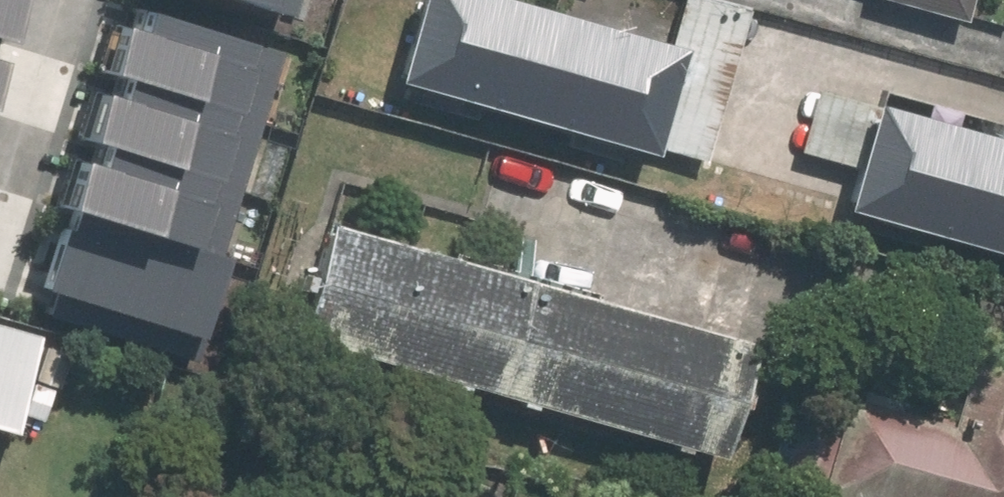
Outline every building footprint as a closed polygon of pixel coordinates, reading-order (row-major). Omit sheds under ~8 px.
[(301,0),(213,0),(294,25),(301,0)] [(404,68),(707,154),(750,6),(730,0),(675,0),(667,30),(563,0),(423,0),(404,68)] [(969,0),(930,0),(966,10),(969,0)] [(254,125),(275,58),(114,8),(94,75),(254,125)] [(234,192),(254,125),(94,75),(73,143),(234,192)] [(881,88),(877,103),(824,87),(806,148),(863,164),(853,198),(1003,242),(1003,124),(881,88)] [(213,260),(234,192),(73,143),(52,210),(213,260)] [(733,452),(767,332),(329,206),(294,326),(733,452)] [(189,334),(213,260),(52,210),(28,285),(189,334)] [(23,407),(48,414),(57,384),(62,385),(72,349),(41,341),(44,333),(0,320),(0,420),(17,425),(23,407)] [(810,478),(879,496),(1003,496),(1003,362),(994,359),(981,404),(857,369),(841,426),(826,422),(810,478)]
